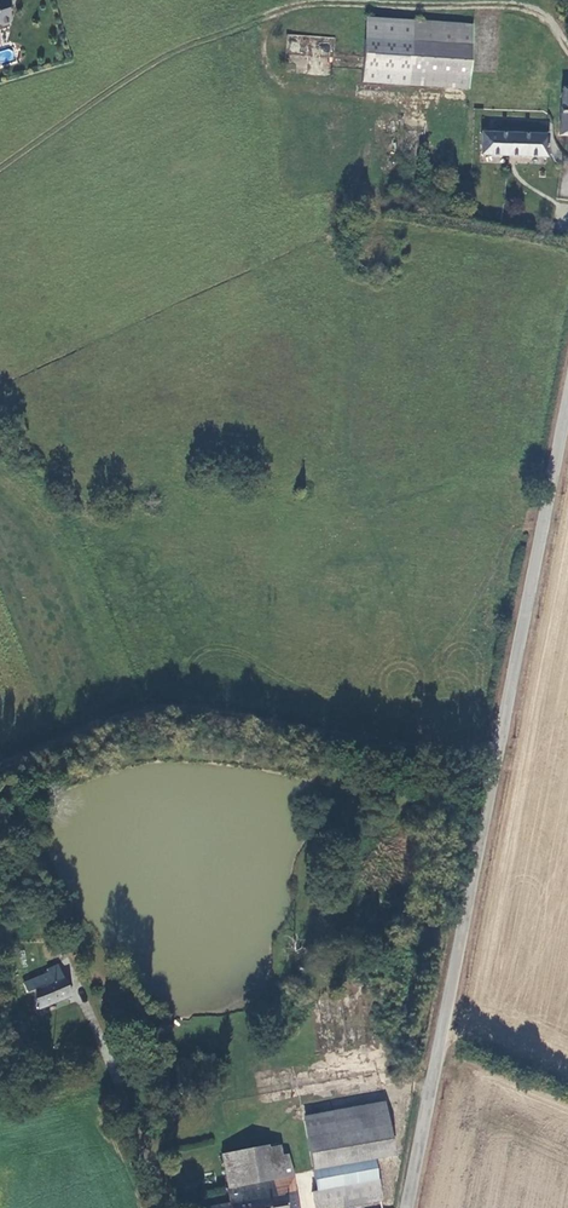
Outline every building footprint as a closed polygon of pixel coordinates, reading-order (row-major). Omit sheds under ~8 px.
[(10,20),(6,6),(7,6),(5,0),(0,0),(0,26),(1,26),(8,24),(10,20)] [(363,39),(467,45),(469,22),(365,15),(363,39)] [(543,27),(469,22),(467,45),(467,57),(465,74),(540,79),(543,27)] [(427,85),(440,86),(442,55),(467,57),(467,45),(363,39),(361,81),(427,85)] [(559,88),(559,80),(540,79),(465,74),(467,57),(442,55),(440,86),(439,109),(426,108),(425,129),(461,132),(463,98),(559,104),(556,139),(567,140),(567,88),(559,88)] [(427,85),(426,108),(439,109),(440,86),(427,85)] [(483,130),(482,152),(546,155),(547,133),(483,130)] [(54,964),(46,968),(48,973),(50,976),(47,977),(48,981),(60,975),(54,964)] [(48,973),(23,984),(28,995),(31,993),(38,1009),(69,995),(60,975),(48,981),(47,977),(50,976),(48,973)] [(304,1120),(313,1169),(372,1158),(392,1154),(383,1105),(304,1120)] [(214,1155),(221,1190),(276,1179),(271,1157),(276,1156),(273,1143),(214,1155)] [(271,1157),(276,1179),(289,1176),(285,1154),(276,1156),(271,1157)] [(310,1192),(313,1207),(330,1207),(326,1189),(376,1180),(372,1158),(313,1169),(317,1191),(310,1192)] [(290,1192),(279,1195),(276,1179),(221,1190),(224,1205),(207,1207),(293,1207),(290,1192)] [(376,1180),(326,1189),(330,1207),(333,1207),(380,1199),(376,1180)]
